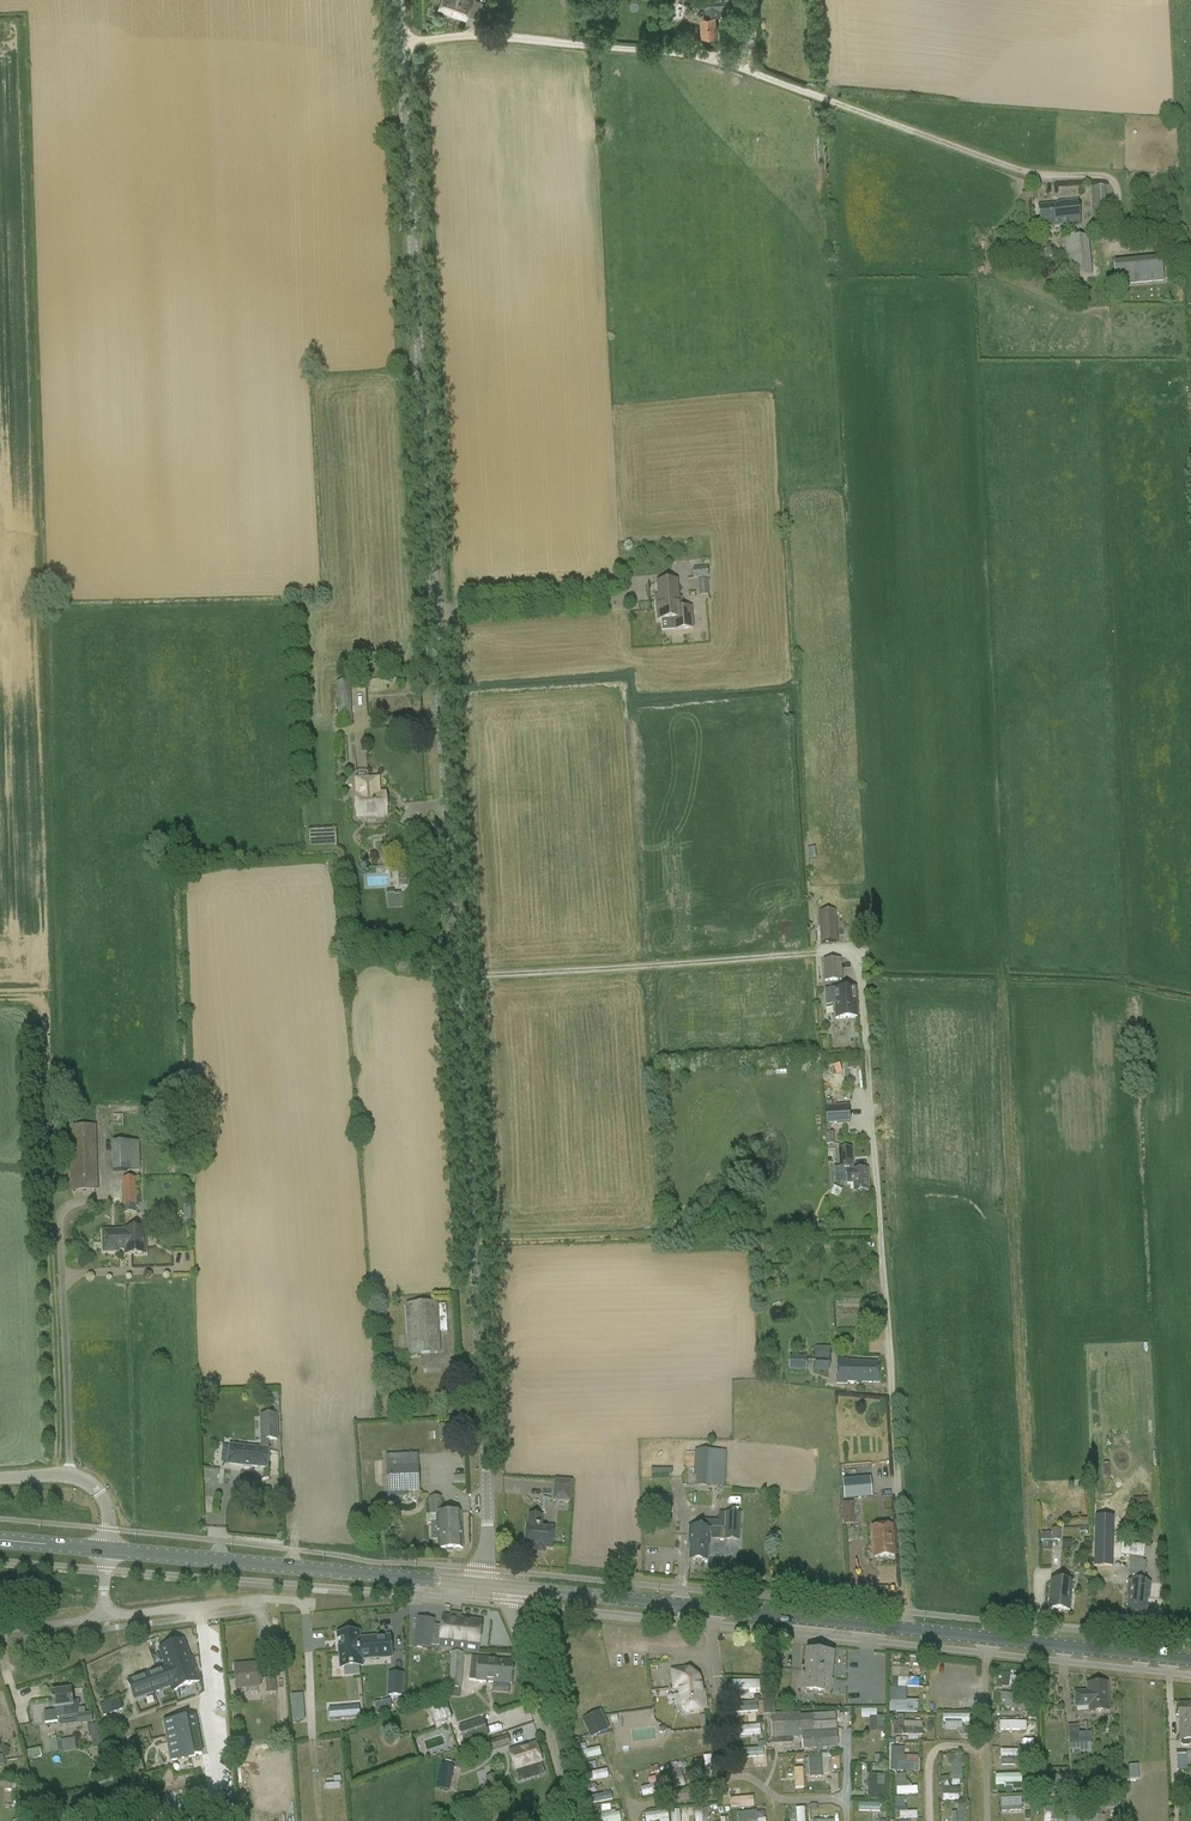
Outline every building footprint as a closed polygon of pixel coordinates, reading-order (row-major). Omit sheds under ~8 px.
[(465,19),(467,14),(478,18),(484,2),(478,0),(441,0),(438,9),(459,16),(465,19)] [(720,15),(720,9),(738,8),(738,3),(744,3),(744,0),(699,0),(700,10),(705,9),(705,15),(700,15),(701,34),(716,34),(715,15),(720,15)] [(1107,211),(1105,186),(1092,187),(1094,212),(1107,211)] [(1057,205),(1039,207),(1041,229),(1060,227),(1060,228),(1080,226),(1077,201),(1057,203),(1057,205)] [(1093,277),(1089,238),(1061,240),(1065,280),(1093,277)] [(1116,286),(1164,281),(1162,258),(1114,262),(1116,286)] [(694,579),(709,578),(708,568),(693,569),(694,579)] [(698,581),(699,596),(709,596),(708,580),(698,581)] [(658,621),(674,619),(675,631),(694,629),(692,607),(681,608),(680,599),(678,599),(676,581),(657,583),(658,596),(656,596),(658,621)] [(357,818),(387,816),(385,794),(379,794),(378,779),(356,780),(357,796),(356,796),(357,818)] [(387,903),(401,902),(401,893),(394,893),(394,891),(387,891),(387,903)] [(838,942),(836,910),(819,912),(819,913),(816,913),(816,912),(814,912),(816,939),(821,939),(821,943),(838,942)] [(823,960),(824,982),(843,981),(841,959),(823,960)] [(836,1020),(858,1018),(856,989),(826,991),(826,1003),(835,1002),(836,1020)] [(825,1106),(826,1123),(850,1121),(849,1104),(825,1106)] [(72,1192),(98,1191),(95,1126),(70,1127),(72,1192)] [(834,1127),(825,1128),(826,1145),(834,1144),(834,1127)] [(113,1142),(113,1172),(140,1171),(140,1142),(113,1142)] [(854,1183),(854,1192),(869,1191),(867,1170),(853,1171),(853,1168),(854,1168),(852,1148),(839,1149),(840,1169),(834,1169),(835,1184),(847,1184),(854,1183)] [(137,1214),(136,1178),(123,1178),(124,1214),(137,1214)] [(125,1249),(126,1255),(146,1254),(145,1229),(125,1230),(125,1231),(126,1249),(125,1249)] [(103,1232),(104,1252),(118,1252),(118,1249),(125,1249),(126,1249),(125,1231),(103,1232)] [(406,1305),(409,1355),(440,1353),(437,1303),(406,1305)] [(815,1370),(829,1371),(830,1348),(816,1347),(815,1370)] [(790,1370),(807,1371),(807,1356),(790,1355),(790,1370)] [(837,1384),(847,1384),(847,1383),(878,1383),(879,1363),(848,1362),(848,1360),(838,1360),(837,1384)] [(276,1441),(275,1415),(260,1416),(261,1442),(269,1441),(276,1441)] [(439,1426),(440,1442),(451,1441),(450,1425),(439,1426)] [(229,1461),(228,1464),(242,1466),(244,1469),(251,1470),(253,1467),(266,1469),(269,1451),(261,1450),(231,1446),(230,1447),(229,1461)] [(418,1454),(386,1456),(388,1496),(401,1495),(401,1493),(420,1491),(418,1454)] [(699,1459),(697,1486),(710,1487),(711,1459),(699,1459)] [(573,1481),(555,1479),(553,1502),(571,1503),(573,1481)] [(871,1479),(842,1480),(844,1500),(872,1498),(871,1479)] [(462,1549),(460,1512),(443,1513),(442,1497),(430,1497),(431,1516),(437,1515),(437,1524),(431,1525),(432,1541),(438,1541),(438,1550),(462,1549)] [(654,1497),(654,1508),(669,1509),(669,1498),(654,1497)] [(844,1505),(844,1518),(855,1517),(854,1504),(844,1505)] [(689,1527),(688,1544),(689,1544),(689,1561),(708,1562),(708,1546),(710,1546),(711,1540),(740,1541),(741,1514),(726,1513),(725,1529),(689,1527)] [(526,1546),(536,1547),(536,1549),(544,1550),(544,1548),(551,1549),(553,1529),(543,1528),(544,1517),(530,1515),(529,1526),(527,1526),(526,1546)] [(1095,1538),(1112,1538),(1113,1518),(1095,1517),(1095,1538)] [(367,1529),(367,1536),(380,1535),(380,1528),(367,1529)] [(875,1558),(894,1556),(892,1530),(872,1532),(875,1558)] [(1042,1532),(1042,1542),(1060,1542),(1060,1530),(1052,1530),(1052,1532),(1042,1532)] [(1062,1540),(1062,1549),(1072,1549),(1072,1541),(1062,1540)] [(1145,1557),(1145,1545),(1133,1544),(1132,1556),(1145,1557)] [(1112,1567),(1112,1554),(1095,1553),(1094,1566),(1112,1567)] [(1145,1577),(1146,1562),(1131,1560),(1129,1576),(1133,1576),(1132,1581),(1128,1581),(1127,1596),(1128,1596),(1126,1614),(1145,1616),(1147,1598),(1149,1599),(1151,1583),(1143,1582),(1144,1577),(1145,1577)] [(1048,1609),(1070,1611),(1072,1581),(1051,1579),(1048,1609)] [(477,1648),(479,1617),(440,1614),(438,1646),(477,1648)] [(432,1623),(416,1622),(414,1650),(430,1651),(432,1623)] [(360,1639),(359,1631),(337,1633),(341,1670),(362,1668),(362,1660),(360,1639)] [(391,1636),(360,1639),(362,1660),(393,1657),(391,1636)] [(190,1660),(183,1641),(160,1649),(161,1650),(157,1652),(160,1661),(164,1659),(167,1668),(128,1682),(134,1699),(136,1698),(137,1701),(146,1697),(145,1695),(149,1694),(150,1696),(158,1693),(158,1691),(161,1689),(162,1692),(171,1688),(170,1686),(172,1686),(174,1691),(200,1682),(191,1659),(190,1660)] [(807,1651),(805,1670),(803,1670),(801,1691),(830,1694),(834,1654),(807,1651)] [(452,1652),(449,1688),(462,1689),(464,1653),(452,1652)] [(513,1661),(478,1658),(472,1658),(470,1681),(511,1685),(513,1661)] [(258,1664),(234,1666),(236,1683),(237,1683),(238,1690),(251,1689),(251,1687),(260,1687),(258,1664)] [(920,1687),(920,1678),(909,1678),(909,1667),(893,1667),(893,1677),(899,1677),(899,1686),(920,1687)] [(683,1707),(688,1711),(690,1711),(706,1709),(705,1698),(701,1698),(701,1692),(700,1681),(695,1682),(694,1676),(689,1672),(685,1673),(684,1669),(672,1670),(675,1688),(680,1688),(683,1706),(683,1707)] [(404,1674),(389,1673),(388,1695),(403,1696),(404,1674)] [(1003,1687),(1020,1688),(1020,1674),(1003,1674),(1003,1687)] [(277,1706),(276,1693),(277,1693),(276,1678),(266,1679),(267,1694),(270,1694),(271,1707),(277,1706)] [(1088,1692),(1075,1693),(1076,1707),(1089,1706),(1089,1712),(1109,1710),(1107,1683),(1087,1684),(1088,1692)] [(841,1694),(841,1685),(833,1685),(833,1693),(841,1694)] [(589,1691),(591,1694),(574,1702),(592,1738),(609,1729),(599,1711),(606,1707),(599,1693),(602,1692),(599,1686),(589,1691)] [(892,1688),(892,1702),(897,1702),(897,1711),(918,1712),(919,1703),(904,1703),(904,1688),(892,1688)] [(55,1712),(44,1713),(46,1723),(58,1721),(57,1719),(58,1718),(59,1725),(79,1723),(78,1716),(79,1716),(79,1714),(85,1713),(84,1708),(79,1709),(80,1702),(79,1702),(73,1701),(72,1690),(52,1693),(54,1709),(55,1709),(55,1712)] [(1001,1708),(1014,1708),(1015,1693),(1001,1692),(1001,1708)] [(759,1701),(759,1713),(775,1713),(774,1696),(754,1697),(755,1701),(759,1701)] [(435,1725),(452,1719),(444,1697),(427,1703),(435,1725)] [(105,1716),(122,1709),(119,1700),(101,1707),(105,1716)] [(742,1712),(758,1712),(758,1702),(742,1702),(742,1712)] [(1179,1704),(1179,1708),(1176,1709),(1176,1715),(1179,1716),(1179,1720),(1180,1720),(1180,1740),(1181,1740),(1181,1744),(1183,1746),(1189,1746),(1190,1744),(1190,1704),(1179,1704)] [(345,1705),(333,1706),(334,1715),(346,1714),(345,1705)] [(1029,1718),(1029,1706),(1020,1706),(1020,1718),(1029,1718)] [(877,1715),(877,1709),(862,1709),(862,1716),(871,1716),(870,1730),(884,1730),(884,1715),(877,1715)] [(292,1711),(293,1722),(305,1721),(304,1710),(292,1711)] [(78,1716),(79,1723),(92,1721),(92,1714),(91,1713),(85,1713),(79,1714),(79,1716),(78,1716)] [(971,1721),(971,1713),(944,1714),(945,1729),(962,1729),(962,1722),(971,1721)] [(836,1749),(834,1714),(773,1718),(774,1741),(802,1739),(803,1752),(836,1749)] [(895,1716),(895,1735),(923,1735),(923,1721),(904,1721),(904,1716),(895,1716)] [(203,1755),(196,1717),(164,1723),(171,1761),(203,1755)] [(483,1719),(459,1727),(465,1745),(489,1737),(483,1719)] [(98,1725),(88,1726),(90,1738),(92,1737),(94,1749),(101,1748),(98,1725)] [(1079,1725),(1068,1726),(1069,1741),(1071,1741),(1072,1751),(1074,1751),(1074,1754),(1079,1753),(1092,1752),(1091,1740),(1093,1740),(1092,1732),(1079,1733),(1079,1725)] [(1028,1731),(1007,1731),(1007,1743),(1028,1743),(1028,1731)] [(492,1751),(511,1745),(507,1735),(486,1742),(488,1750),(491,1749),(492,1751)] [(57,1739),(48,1740),(49,1752),(58,1751),(57,1739)] [(541,1763),(535,1744),(509,1752),(515,1771),(541,1763)] [(904,1755),(904,1746),(891,1746),(890,1771),(919,1772),(919,1762),(908,1762),(908,1755),(904,1755)] [(1031,1748),(1001,1749),(1001,1765),(1032,1764),(1031,1748)] [(1187,1751),(1177,1752),(1177,1770),(1187,1770),(1187,1751)] [(809,1755),(810,1776),(831,1775),(831,1754),(809,1755)] [(963,1778),(963,1755),(948,1754),(947,1765),(952,1765),(951,1778),(963,1778)] [(453,1766),(441,1764),(437,1787),(449,1790),(453,1766)] [(795,1768),(796,1788),(805,1788),(803,1767),(795,1768)] [(908,1773),(896,1774),(897,1795),(918,1794),(918,1786),(909,1786),(908,1773)] [(1013,1783),(1013,1790),(1031,1790),(1030,1779),(1021,1779),(1021,1773),(996,1774),(996,1784),(1013,1783)] [(486,1778),(491,1796),(503,1792),(498,1774),(486,1778)] [(868,1799),(885,1799),(885,1774),(869,1774),(868,1799)] [(1055,1775),(1044,1775),(1044,1784),(1055,1783),(1055,1775)] [(654,1786),(642,1788),(643,1794),(655,1793),(654,1786)] [(942,1800),(960,1800),(960,1786),(943,1786),(942,1800)] [(1067,1788),(1048,1788),(1048,1796),(1056,1796),(1056,1795),(1068,1795),(1067,1788)] [(896,1819),(918,1818),(918,1811),(906,1811),(906,1796),(895,1797),(896,1819)] [(1002,1811),(1023,1810),(1022,1797),(1001,1798),(1002,1811)] [(859,1811),(881,1811),(881,1803),(859,1803),(859,1811)] [(965,1804),(957,1804),(957,1813),(953,1813),(953,1820),(965,1820),(965,1804)] [(805,1807),(789,1808),(790,1816),(797,1816),(797,1820),(806,1820),(805,1807)] [(1057,1807),(1045,1807),(1044,1820),(1056,1820),(1057,1807)] [(667,1810),(645,1814),(646,1820),(649,1820),(659,1819),(660,1820),(670,1820),(667,1810)] [(695,1820),(710,1820),(709,1810),(694,1811),(695,1820)] [(766,1817),(758,1818),(757,1810),(738,1812),(739,1820),(767,1820),(766,1817)] [(621,1811),(599,1812),(600,1820),(621,1820),(621,1811)] [(673,1820),(686,1820),(686,1811),(672,1811),(673,1820)]
